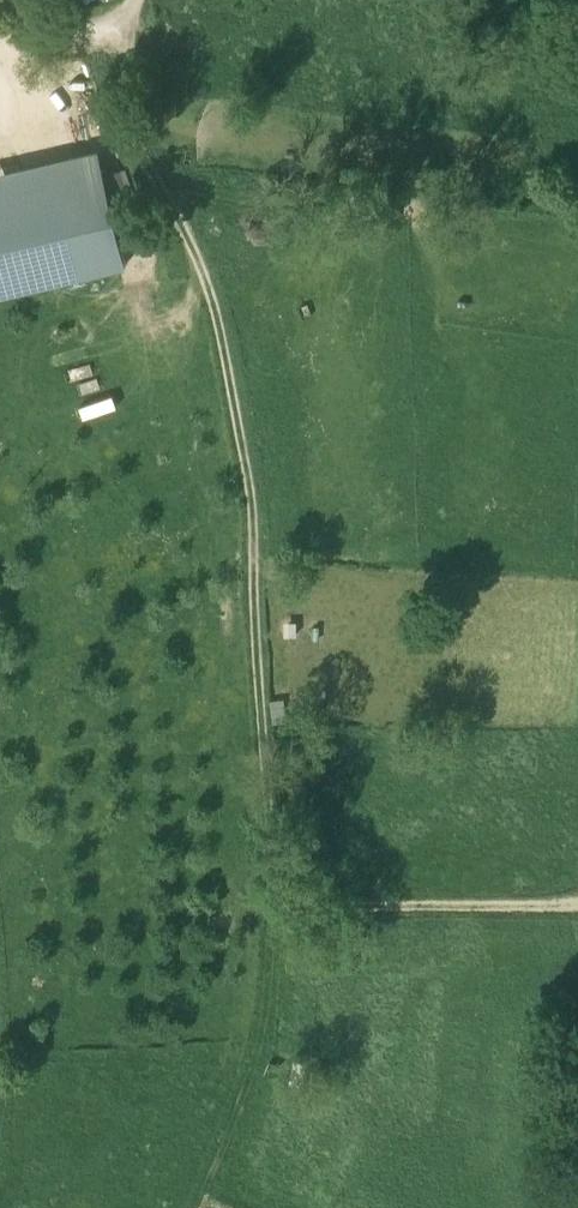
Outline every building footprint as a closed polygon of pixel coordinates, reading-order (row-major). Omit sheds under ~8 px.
[(126,271),(101,172),(0,197),(0,302),(126,271)]
